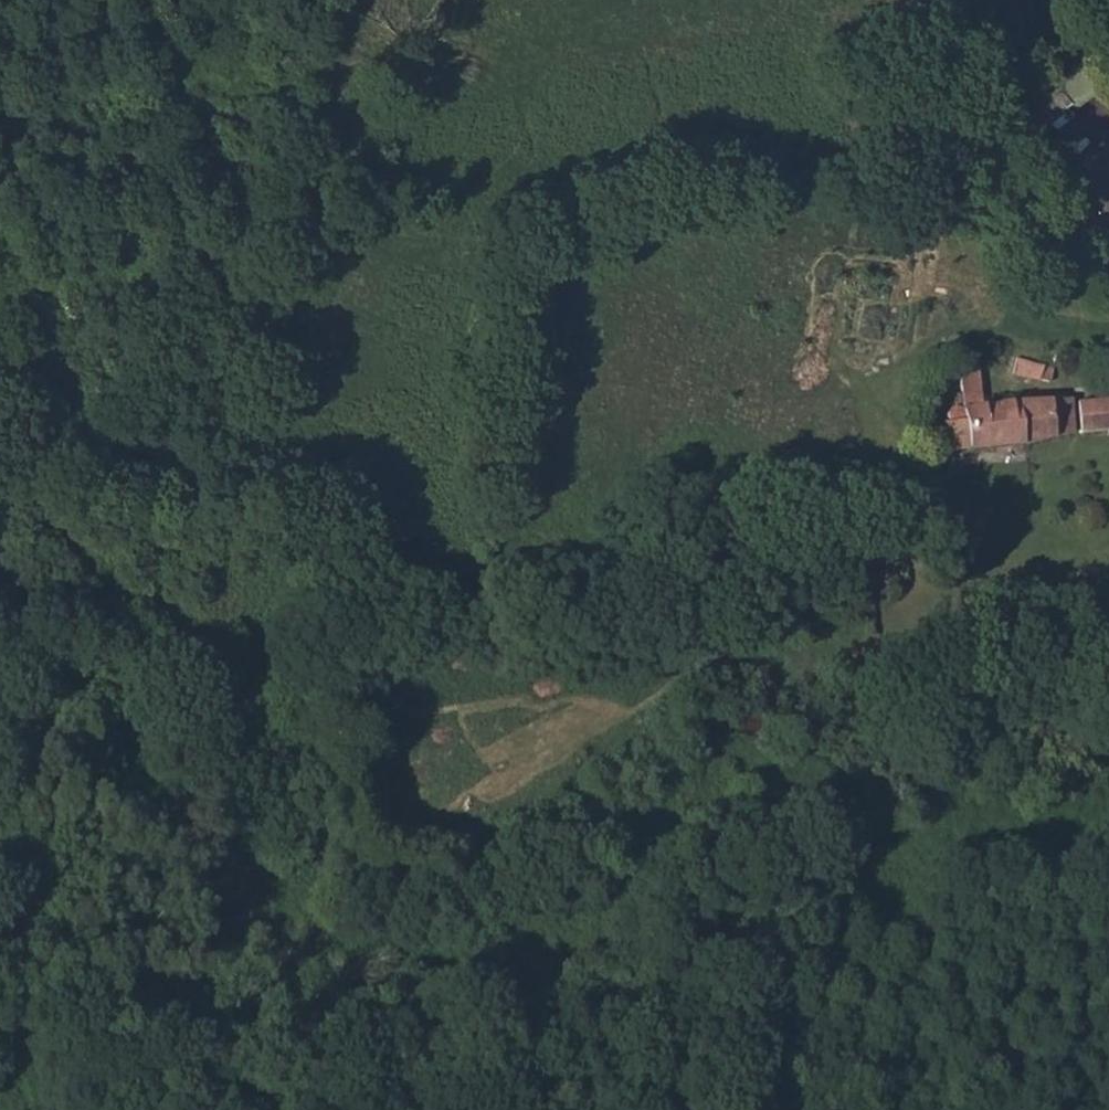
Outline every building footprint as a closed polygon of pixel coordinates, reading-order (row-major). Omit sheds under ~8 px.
[(1050,380),(1052,365),(1014,357),(1011,374),(1050,380)] [(980,408),(975,364),(974,364),(954,367),(961,420),(942,421),(944,450),(995,446),(1072,432),(1066,399),(980,408)] [(1076,400),(1078,431),(1108,428),(1108,396),(1076,400)]
